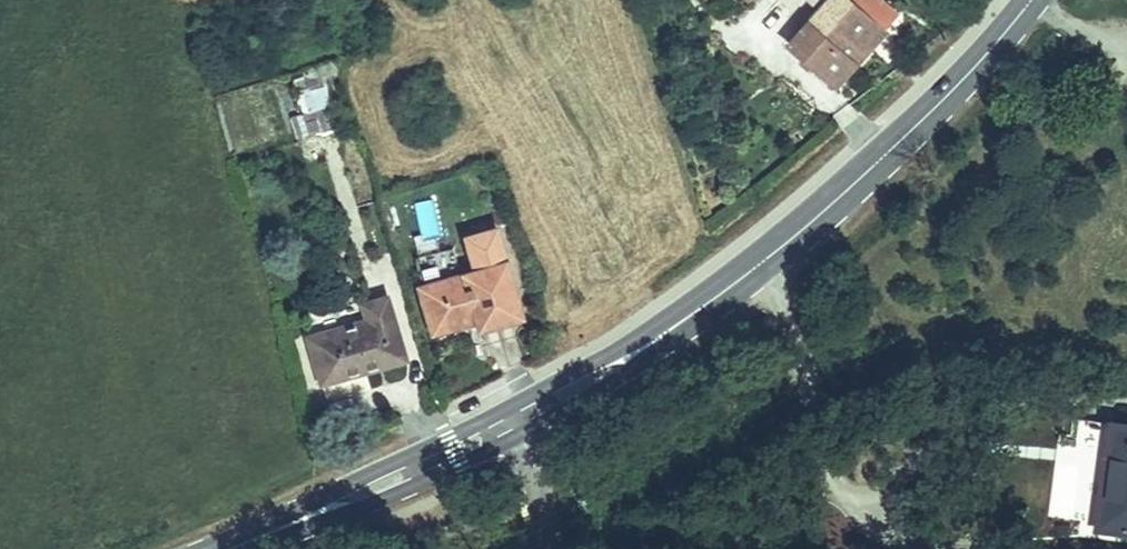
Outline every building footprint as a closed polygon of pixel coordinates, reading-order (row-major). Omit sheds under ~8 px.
[(797,47),(843,84),(886,30),(846,0),(779,0),(777,3),(811,30),(797,47)] [(886,30),(897,16),(877,0),(846,0),(886,30)] [(298,93),(312,135),(333,128),(320,86),(298,93)] [(417,287),(429,337),(468,327),(470,336),(524,321),(506,261),(495,227),(463,236),(471,271),(417,287)] [(362,316),(301,335),(317,392),(407,364),(387,294),(359,302),(362,316)] [(1101,501),(1106,449),(1108,404),(1086,402),(1077,519),(1126,524),(1126,504),(1101,501)] [(1126,504),(1126,406),(1108,404),(1106,449),(1101,501),(1126,504)]
